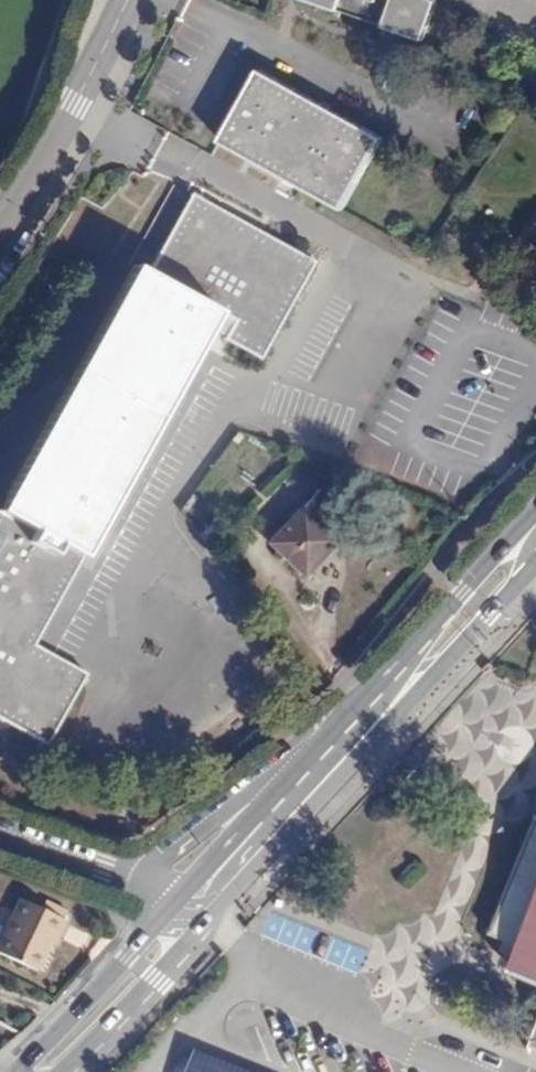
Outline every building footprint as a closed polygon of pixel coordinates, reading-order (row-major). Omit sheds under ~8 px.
[(433,42),(447,4),(439,3),(439,0),(310,0),(433,42)] [(382,130),(259,61),(216,132),(339,202),(382,130)] [(9,517),(77,556),(214,303),(231,314),(220,335),(258,357),(310,261),(187,193),(185,192),(142,269),(130,262),(0,496),(0,532),(9,517)] [(318,489),(268,542),(298,573),(350,520),(318,489)] [(26,732),(46,742),(84,668),(29,640),(8,676),(0,672),(0,718),(26,732)] [(505,937),(516,942),(510,952),(529,960),(529,965),(535,968),(535,861),(505,937)] [(71,919),(25,898),(1,949),(39,968),(53,941),(59,944),(71,919)]
